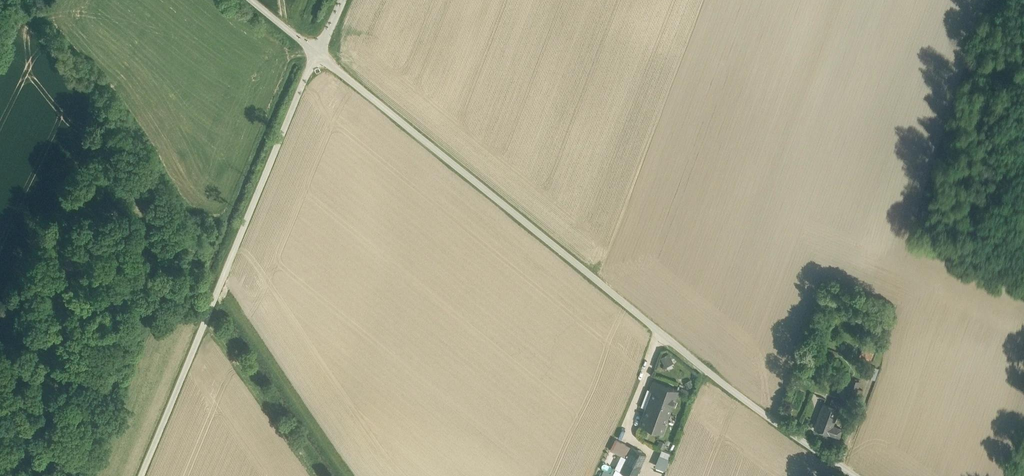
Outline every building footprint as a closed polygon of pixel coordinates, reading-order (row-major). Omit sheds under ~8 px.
[(661,356),(667,365),(674,362),(669,352),(661,356)] [(860,381),(851,378),(846,391),(855,395),(860,381)] [(677,389),(654,380),(650,390),(653,391),(648,405),(668,412),(677,389)] [(839,408),(823,402),(814,428),(830,433),(839,437),(842,428),(833,425),(839,408)] [(668,412),(648,405),(640,424),(661,432),(668,412)] [(611,449),(627,457),(632,447),(616,439),(611,449)] [(627,457),(620,471),(631,475),(635,475),(646,454),(632,447),(627,457)] [(654,467),(664,469),(669,451),(660,448),(654,467)] [(614,468),(615,468),(620,471),(627,457),(621,454),(614,468)]
